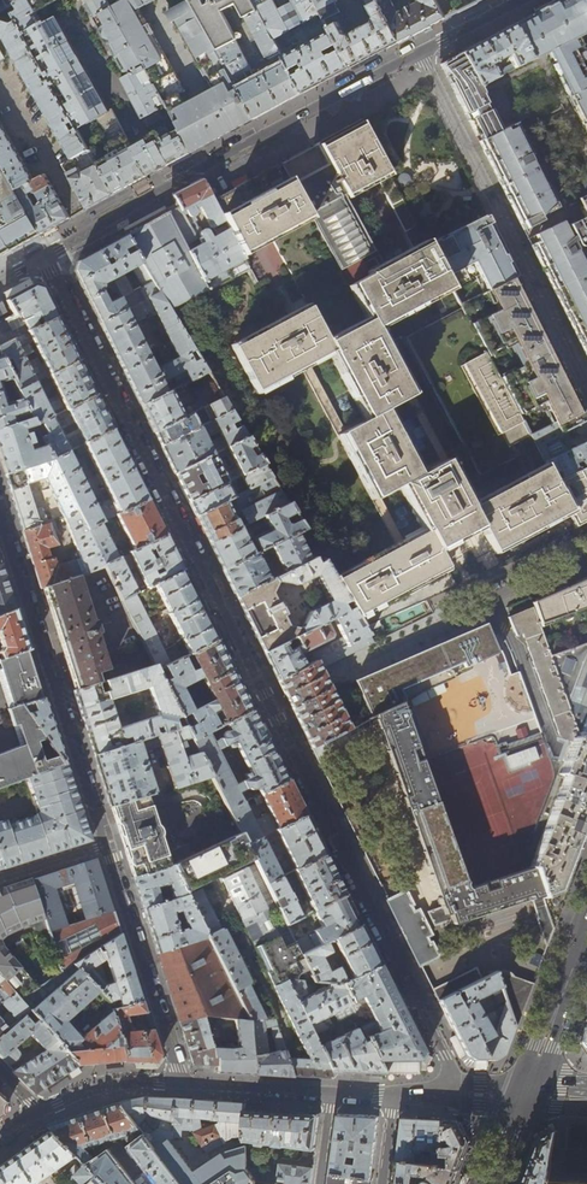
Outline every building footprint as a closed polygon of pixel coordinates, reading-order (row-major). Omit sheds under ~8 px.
[(10,8),(16,5),(24,0),(0,0),(0,15),(10,8)] [(60,19),(59,18),(43,23),(42,20),(41,21),(39,16),(38,11),(46,6),(46,7),(48,6),(48,5),(55,1),(56,1),(58,0),(24,0),(16,5),(19,10),(13,14),(74,122),(78,130),(110,112),(100,90),(60,19)] [(86,7),(124,78),(121,79),(142,119),(146,128),(164,119),(159,111),(166,107),(111,7),(107,0),(82,0),(86,7)] [(111,7),(166,107),(179,131),(180,132),(191,153),(199,149),(223,136),(237,128),(254,119),(189,1),(169,12),(170,14),(167,15),(172,24),(175,22),(202,72),(205,71),(215,90),(189,104),(179,86),(181,85),(145,19),(141,21),(136,11),(156,0),(125,0),(111,7)] [(302,94),(283,58),(276,45),(253,0),(190,0),(189,0),(189,1),(254,119),(286,102),(302,94)] [(276,45),(291,37),(289,31),(305,23),(307,29),(321,21),(328,34),(283,58),(302,94),(324,82),(344,71),(350,68),(314,0),(253,0),(276,45)] [(399,42),(377,0),(368,0),(365,2),(375,21),(349,35),(344,34),(334,16),(340,13),(335,3),(337,2),(337,0),(314,0),(350,68),(383,50),(399,42)] [(399,42),(399,43),(413,36),(414,37),(419,34),(432,28),(431,26),(445,19),(443,15),(435,0),(417,0),(418,3),(398,14),(391,0),(377,0),(399,42)] [(532,15),(521,21),(513,25),(531,61),(539,57),(545,54),(548,52),(552,60),(555,66),(552,67),(563,87),(565,86),(570,95),(567,97),(586,138),(586,58),(577,38),(586,33),(586,0),(560,0),(532,15)] [(10,8),(0,15),(0,38),(6,40),(13,54),(72,159),(62,165),(69,179),(68,179),(86,209),(113,194),(97,164),(78,130),(73,132),(69,125),(74,122),(13,14),(10,8)] [(514,69),(531,61),(513,25),(486,39),(460,54),(477,88),(483,85),(498,77),(492,64),(507,56),(514,69)] [(491,114),(483,98),(484,97),(482,94),(487,92),(483,85),(477,88),(460,54),(449,59),(440,64),(442,67),(456,96),(477,138),(515,213),(524,231),(554,205),(513,124),(502,130),(494,113),(491,114)] [(129,186),(146,177),(134,153),(111,111),(110,112),(78,130),(97,164),(113,194),(125,187),(125,188),(129,186)] [(389,173),(360,120),(343,129),(318,142),(346,194),(347,195),(377,179),(389,173)] [(17,190),(34,181),(0,121),(0,159),(17,190)] [(134,153),(146,177),(150,175),(152,173),(191,153),(180,132),(179,131),(170,136),(169,135),(164,138),(160,132),(156,131),(146,137),(150,145),(134,153)] [(346,194),(318,142),(315,144),(313,147),(317,146),(327,164),(320,168),(301,178),(293,182),(283,164),(286,162),(281,162),(279,163),(288,179),(308,215),(339,271),(375,250),(345,195),(346,194)] [(42,234),(19,193),(17,190),(0,159),(0,257),(42,234)] [(220,215),(288,179),(279,163),(267,169),(227,190),(218,195),(212,199),(220,215)] [(424,239),(389,173),(377,179),(415,251),(427,245),(424,239)] [(396,179),(395,181),(396,184),(397,185),(399,187),(401,188),(404,188),(406,187),(408,186),(409,183),(410,181),(410,179),(409,176),(407,175),(405,174),(402,173),(400,174),(398,175),(396,177),(396,179)] [(67,220),(70,218),(45,175),(34,181),(17,190),(19,193),(42,234),(56,226),(67,220)] [(308,215),(288,179),(220,215),(223,221),(228,229),(240,252),(269,236),(308,215)] [(177,207),(167,213),(207,291),(249,269),(240,252),(228,229),(210,239),(207,233),(205,231),(204,230),(203,230),(201,231),(200,232),(194,221),(197,220),(195,216),(196,214),(196,211),(193,205),(198,203),(211,228),(223,221),(220,215),(212,199),(208,192),(202,180),(183,190),(172,196),(177,207)] [(148,223),(125,236),(170,310),(207,291),(167,213),(148,223)] [(339,271),(308,215),(269,236),(308,307),(331,351),(371,330),(347,286),(339,271)] [(495,230),(487,215),(446,236),(447,238),(438,243),(437,241),(434,243),(434,242),(427,245),(449,287),(459,306),(488,291),(518,277),(510,260),(495,230)] [(572,243),(575,241),(578,247),(581,248),(583,248),(584,247),(586,245),(586,242),(586,240),(583,234),(586,231),(586,225),(577,233),(571,223),(567,225),(573,236),(570,239),(562,222),(537,234),(540,240),(530,245),(547,280),(558,302),(577,340),(586,360),(586,273),(572,243)] [(141,406),(166,393),(161,382),(185,370),(190,381),(208,372),(170,310),(125,236),(76,262),(74,271),(89,301),(93,309),(112,349),(141,406)] [(415,251),(347,286),(371,330),(374,328),(449,287),(427,245),(415,251)] [(518,277),(488,291),(497,311),(470,324),(486,353),(488,357),(510,346),(521,367),(499,378),(520,416),(544,404),(554,424),(555,423),(560,433),(573,427),(586,420),(586,415),(583,406),(562,366),(545,330),(527,295),(518,277)] [(57,318),(48,300),(43,291),(42,288),(33,286),(28,288),(21,292),(10,298),(6,300),(13,314),(6,318),(11,330),(1,335),(0,334),(0,346),(57,318)] [(331,351),(308,307),(231,348),(254,391),(331,351)] [(470,324),(462,308),(406,338),(480,476),(514,457),(509,448),(518,443),(534,473),(546,467),(530,436),(524,423),(502,435),(465,364),(486,353),(470,324)] [(4,363),(9,360),(16,373),(10,376),(12,379),(18,391),(34,383),(49,375),(78,361),(68,341),(57,318),(0,346),(0,355),(0,356),(4,363)] [(371,330),(331,351),(367,419),(383,410),(410,396),(374,328),(371,330)] [(488,357),(486,353),(465,364),(502,435),(524,423),(520,416),(499,378),(488,357)] [(4,363),(0,356),(0,383),(1,383),(2,385),(5,384),(4,381),(12,379),(10,376),(4,363)] [(82,369),(78,361),(49,375),(58,395),(44,401),(34,383),(18,391),(22,399),(29,413),(32,419),(35,425),(95,395),(87,378),(82,369)] [(184,394),(180,386),(178,387),(166,393),(141,406),(146,417),(154,433),(201,409),(197,402),(181,411),(175,399),(184,394)] [(16,424),(14,418),(29,413),(22,399),(11,402),(10,400),(7,401),(8,403),(5,404),(0,387),(0,429),(16,424)] [(75,448),(113,430),(102,409),(99,402),(95,395),(35,425),(52,460),(70,451),(75,448)] [(218,401),(201,409),(154,433),(158,439),(161,446),(232,411),(227,403),(221,407),(218,401)] [(418,475),(383,410),(367,419),(340,433),(375,498),(402,484),(418,475)] [(241,426),(234,430),(231,424),(238,421),(232,411),(161,446),(167,458),(175,474),(213,455),(217,453),(248,437),(241,426)] [(16,424),(0,429),(0,462),(4,475),(52,460),(35,425),(32,419),(16,424)] [(573,427),(577,434),(580,435),(586,432),(586,420),(573,427)] [(560,433),(555,423),(554,424),(530,436),(546,467),(553,481),(581,469),(586,466),(586,442),(568,451),(558,436),(560,434),(560,433)] [(128,460),(113,430),(75,448),(78,455),(87,451),(112,500),(100,506),(96,503),(89,490),(87,491),(85,486),(87,485),(70,451),(52,460),(78,511),(87,530),(100,523),(116,515),(148,500),(128,461),(128,460)] [(264,465),(248,437),(217,453),(220,459),(227,455),(230,463),(234,461),(237,467),(222,474),(213,455),(175,474),(180,484),(189,502),(232,481),(242,476),(264,465)] [(52,460),(4,475),(13,503),(23,532),(49,524),(43,508),(41,506),(35,508),(27,484),(45,479),(64,519),(78,511),(52,460)] [(470,507),(445,461),(418,475),(402,484),(428,531),(437,549),(480,525),(470,507)] [(273,478),(264,465),(242,476),(249,490),(273,478)] [(534,473),(470,507),(480,525),(493,551),(548,521),(556,517),(568,511),(553,481),(546,467),(534,473)] [(553,481),(568,511),(574,524),(586,517),(586,481),(581,469),(553,481)] [(288,504),(273,478),(249,490),(234,498),(196,516),(201,527),(209,543),(240,528),(264,516),(288,504)] [(234,484),(232,481),(189,502),(192,508),(196,516),(234,498),(228,486),(234,484)] [(154,513),(148,500),(116,515),(134,550),(165,535),(154,513)] [(304,530),(288,504),(264,516),(272,532),(270,532),(269,530),(254,537),(251,532),(244,536),(240,528),(209,543),(212,548),(214,553),(223,570),(256,554),(268,548),(304,530)] [(78,511),(64,519),(85,570),(83,570),(78,571),(74,561),(57,566),(55,558),(51,559),(48,548),(59,545),(55,535),(59,534),(54,522),(49,524),(23,532),(33,564),(41,588),(44,587),(78,576),(106,567),(105,565),(87,530),(78,511)] [(574,524),(568,511),(548,521),(555,534),(574,524)] [(117,558),(100,523),(87,530),(105,565),(117,558)] [(307,534),(304,530),(268,548),(271,553),(275,553),(281,566),(278,569),(281,575),(309,561),(298,538),(307,534)] [(360,621),(450,573),(437,549),(428,531),(337,583),(352,609),(360,621)] [(172,549),(165,535),(134,550),(117,558),(105,565),(106,567),(108,571),(111,569),(116,579),(113,580),(122,600),(136,593),(126,572),(136,567),(147,587),(183,570),(172,549)] [(269,581),(256,554),(223,570),(228,581),(236,597),(269,581)] [(320,556),(309,561),(281,575),(274,578),(277,583),(296,586),(316,576),(329,602),(309,612),(300,629),(302,634),(325,623),(333,618),(352,609),(337,583),(320,556)] [(16,609),(8,584),(2,564),(0,565),(0,615),(16,609)] [(200,604),(183,570),(147,587),(136,593),(122,600),(155,665),(157,670),(218,640),(200,604)] [(450,573),(360,621),(363,626),(392,613),(410,605),(432,595),(455,585),(450,573)] [(78,576),(44,587),(48,601),(70,669),(77,690),(98,684),(104,681),(111,679),(97,634),(100,633),(96,621),(93,622),(78,576)] [(274,578),(269,581),(236,597),(249,622),(264,653),(302,634),(300,629),(288,626),(283,616),(286,614),(282,607),(280,608),(278,603),(277,603),(272,593),(277,583),(274,578)] [(534,608),(539,623),(586,607),(586,578),(558,590),(531,601),(534,608)] [(539,623),(534,608),(516,615),(509,618),(508,617),(515,636),(522,633),(559,734),(559,735),(559,736),(560,738),(562,739),(572,742),(560,776),(564,778),(528,870),(532,869),(553,928),(558,915),(576,871),(567,867),(568,865),(576,845),(579,847),(585,832),(586,829),(583,827),(586,816),(586,746),(582,744),(550,654),(539,623)] [(16,609),(0,615),(0,643),(1,645),(0,647),(0,660),(26,651),(29,650),(23,629),(16,609)] [(353,621),(358,618),(352,609),(333,618),(343,637),(331,643),(330,645),(313,653),(312,658),(314,662),(368,636),(364,627),(363,626),(358,629),(353,621)] [(331,635),(325,623),(302,634),(264,653),(271,666),(278,680),(305,667),(299,655),(330,639),(331,635)] [(367,720),(375,716),(399,704),(398,703),(404,701),(403,699),(452,679),(448,669),(471,659),(474,664),(498,653),(486,624),(478,627),(441,644),(399,662),(361,678),(349,683),(367,720)] [(586,642),(586,632),(586,631),(576,635),(579,645),(586,642)] [(314,662),(320,669),(373,643),(368,636),(314,662)] [(192,740),(253,710),(234,672),(231,667),(218,640),(157,670),(186,727),(192,740)] [(579,645),(550,654),(582,744),(586,746),(586,642),(579,645)] [(26,651),(0,660),(0,670),(12,708),(8,710),(13,727),(18,726),(24,745),(0,755),(0,789),(28,778),(63,765),(57,757),(42,762),(36,743),(46,739),(23,705),(42,699),(37,686),(30,664),(26,651)] [(320,669),(314,662),(305,667),(278,680),(286,696),(288,701),(298,720),(311,748),(349,729),(336,702),(331,692),(326,682),(320,669)] [(104,681),(107,691),(101,693),(98,684),(77,690),(74,691),(84,723),(95,755),(123,746),(121,739),(123,740),(125,739),(127,740),(128,741),(130,741),(131,744),(156,736),(154,727),(155,727),(156,728),(157,728),(158,729),(159,730),(160,730),(161,730),(163,734),(186,727),(157,670),(155,665),(111,679),(104,681)] [(44,698),(42,699),(23,705),(46,739),(57,757),(63,765),(66,764),(58,741),(50,716),(44,698)] [(399,704),(375,716),(375,718),(375,719),(375,720),(378,730),(379,730),(380,730),(403,796),(402,796),(402,798),(405,806),(406,806),(406,807),(407,807),(439,897),(437,898),(437,899),(440,908),(426,913),(427,913),(421,916),(418,910),(413,912),(410,907),(412,905),(407,894),(406,893),(405,892),(403,892),(401,892),(400,893),(388,900),(389,904),(405,936),(420,966),(435,958),(437,955),(437,954),(431,942),(428,943),(425,938),(430,935),(427,929),(433,926),(451,920),(453,925),(454,926),(462,923),(462,922),(462,921),(530,899),(537,918),(536,918),(546,946),(553,928),(532,869),(528,870),(466,891),(419,760),(399,704)] [(277,758),(273,751),(260,724),(253,710),(192,740),(211,777),(227,810),(243,802),(249,799),(250,798),(249,795),(253,793),(255,796),(288,780),(277,758)] [(349,729),(311,748),(317,759),(352,742),(350,737),(364,731),(361,723),(358,724),(349,729)] [(153,794),(141,753),(161,746),(175,788),(211,777),(192,740),(186,727),(163,734),(156,736),(131,744),(123,746),(95,755),(99,771),(108,796),(111,808),(149,795),(153,794)] [(527,749),(506,757),(511,770),(532,762),(527,749)] [(82,816),(75,794),(72,783),(66,764),(63,765),(28,778),(34,796),(39,810),(34,811),(49,854),(53,853),(74,846),(90,841),(82,816)] [(296,797),(288,780),(255,796),(250,798),(249,799),(250,802),(253,800),(256,805),(264,801),(267,807),(270,813),(253,821),(243,802),(227,810),(239,834),(245,845),(305,815),(296,797)] [(160,839),(156,824),(158,823),(149,795),(111,808),(118,830),(129,864),(134,878),(172,866),(192,856),(187,845),(168,853),(163,838),(160,839)] [(49,854),(34,811),(0,822),(0,870),(10,867),(49,854)] [(315,834),(305,815),(245,845),(252,859),(255,865),(264,884),(279,877),(293,870),(325,854),(315,834)] [(252,859),(245,845),(239,834),(192,856),(172,866),(207,937),(248,1021),(248,1022),(275,1020),(275,1018),(267,1002),(258,1006),(248,986),(249,982),(219,921),(216,922),(199,885),(252,859)] [(330,864),(325,854),(293,870),(297,878),(293,880),(297,889),(301,887),(305,893),(291,900),(279,877),(264,884),(273,902),(279,899),(282,905),(276,908),(285,925),(312,911),(345,895),(335,875),(330,864)] [(120,934),(111,906),(102,876),(96,858),(66,867),(32,878),(50,937),(61,973),(73,965),(120,934)] [(273,902),(264,884),(255,865),(247,869),(247,868),(222,879),(309,1060),(303,1059),(303,1056),(299,1056),(298,1056),(298,1059),(287,1058),(292,1077),(309,1077),(310,1077),(333,1079),(330,1072),(318,1047),(313,1035),(287,980),(295,981),(298,976),(298,975),(307,970),(307,969),(300,955),(294,943),(285,948),(279,937),(289,933),(285,925),(276,908),(273,902)] [(152,937),(153,938),(157,953),(207,937),(172,866),(134,878),(140,898),(152,937)] [(32,878),(23,881),(3,888),(0,889),(0,977),(13,993),(20,1000),(37,989),(3,946),(35,930),(38,941),(50,937),(32,878)] [(353,910),(345,895),(312,911),(319,927),(310,931),(312,934),(294,943),(300,955),(360,925),(353,910)] [(307,969),(313,966),(317,972),(310,976),(313,982),(319,983),(341,984),(380,965),(370,944),(360,925),(300,955),(307,969)] [(132,970),(120,934),(73,965),(102,995),(108,1000),(109,1004),(111,1010),(142,1002),(132,970)] [(207,937),(157,953),(166,979),(180,1023),(199,1018),(204,1016),(205,1016),(248,1021),(207,937)] [(64,1022),(95,995),(99,998),(102,995),(73,965),(61,973),(37,989),(20,1000),(29,1011),(34,1016),(37,1020),(78,1066),(101,1064),(124,1061),(123,1053),(111,1011),(79,1039),(64,1022)] [(402,1008),(380,965),(341,984),(355,1013),(357,1016),(369,1010),(374,1020),(361,1026),(379,1061),(401,1061),(419,1061),(424,1053),(402,1008)] [(432,990),(438,1001),(482,980),(476,968),(432,990)] [(495,973),(482,980),(438,1001),(453,1031),(465,1056),(473,1060),(481,1060),(494,1060),(496,1060),(498,1059),(504,1055),(509,1043),(515,1027),(505,1000),(491,1034),(473,1002),(500,988),(495,973)] [(495,973),(500,988),(505,1000),(515,1027),(531,985),(495,973)] [(13,993),(0,977),(0,1004),(1,1004),(13,993)] [(313,982),(295,981),(287,980),(313,1035),(331,1027),(332,1023),(328,1016),(333,1014),(337,1022),(355,1013),(341,984),(319,983),(323,989),(316,992),(313,982)] [(20,1000),(13,993),(1,1004),(7,1012),(0,1019),(0,1036),(24,1015),(27,1012),(29,1011),(20,1000)] [(146,1013),(142,1002),(111,1010),(111,1011),(123,1053),(124,1061),(138,1062),(143,1062),(154,1063),(159,1055),(151,1031),(129,1032),(129,1030),(125,1016),(146,1013)] [(24,1015),(0,1036),(0,1059),(4,1062),(8,1067),(23,1055),(15,1045),(30,1033),(46,1051),(13,1071),(12,1072),(34,1094),(55,1081),(78,1066),(37,1020),(32,1024),(24,1015)] [(214,1058),(205,1016),(204,1016),(199,1018),(180,1023),(185,1041),(193,1064),(203,1065),(218,1065),(218,1058),(214,1058)] [(205,1016),(214,1058),(218,1058),(218,1065),(218,1069),(218,1073),(235,1074),(255,1075),(248,1022),(248,1021),(205,1016)] [(356,1029),(318,1047),(330,1072),(352,1073),(385,1075),(379,1061),(361,1026),(358,1019),(354,1021),(358,1029),(356,1030),(356,1029)] [(292,1077),(287,1058),(275,1020),(248,1022),(255,1075),(273,1076),(292,1077)] [(121,1103),(183,1183),(209,1183),(232,1168),(238,1172),(244,1169),(245,1167),(246,1165),(245,1146),(222,1154),(194,1173),(170,1141),(174,1138),(182,1136),(183,1125),(188,1125),(194,1125),(194,1132),(207,1152),(226,1143),(225,1141),(227,1140),(226,1136),(245,1136),(246,1109),(246,1104),(194,1100),(189,1100),(165,1098),(146,1098),(121,1103)] [(121,1103),(95,1111),(92,1112),(49,1126),(50,1127),(54,1131),(78,1155),(86,1162),(108,1183),(133,1183),(124,1172),(109,1153),(98,1161),(93,1155),(86,1148),(113,1139),(123,1136),(127,1142),(128,1141),(131,1145),(150,1170),(161,1183),(183,1183),(121,1103)] [(265,1111),(246,1109),(245,1136),(245,1141),(315,1151),(320,1114),(265,1111)] [(372,1117),(368,1117),(349,1116),(338,1115),(334,1150),(330,1174),(370,1181),(374,1149),(379,1117),(372,1117)] [(400,1141),(397,1161),(415,1163),(415,1151),(420,1151),(420,1149),(433,1149),(433,1158),(426,1158),(423,1163),(450,1166),(450,1155),(443,1154),(445,1121),(434,1120),(411,1119),(403,1119),(400,1141)] [(452,1121),(445,1121),(443,1154),(450,1155),(450,1166),(459,1170),(464,1157),(469,1144),(458,1121),(452,1121)] [(78,1155),(54,1131),(41,1139),(11,1160),(5,1165),(0,1168),(0,1183),(37,1183),(78,1155)] [(525,1183),(548,1183),(548,1182),(555,1131),(542,1141),(530,1171),(525,1183)] [(423,1163),(415,1163),(397,1161),(394,1183),(418,1183),(412,1183),(413,1175),(423,1175),(426,1176),(425,1179),(424,1179),(422,1181),(421,1183),(454,1183),(459,1170),(450,1166),(423,1163)] [(86,1162),(82,1166),(77,1162),(71,1169),(86,1183),(108,1183),(86,1162)] [(313,1168),(280,1164),(278,1183),(311,1183),(313,1168)] [(245,1167),(244,1169),(238,1172),(232,1168),(209,1183),(268,1183),(257,1183),(245,1167)] [(370,1181),(330,1174),(329,1183),(370,1183),(370,1181)]
